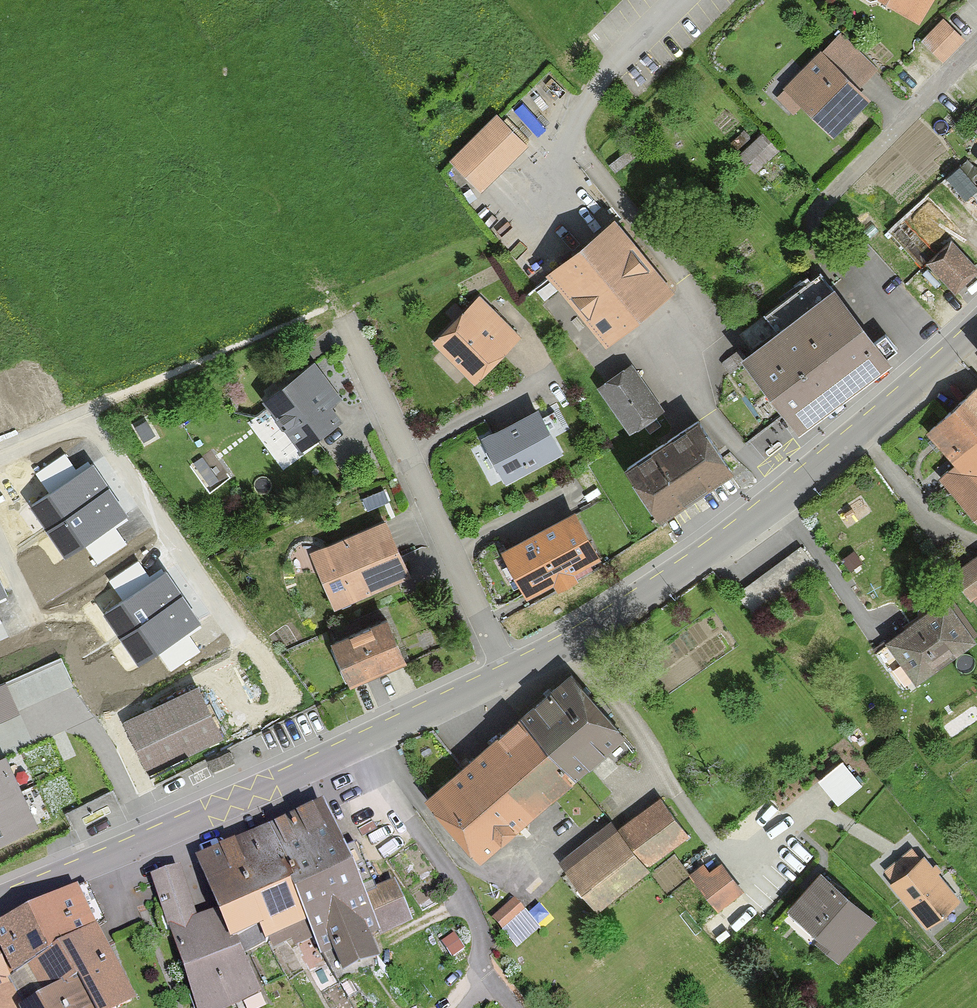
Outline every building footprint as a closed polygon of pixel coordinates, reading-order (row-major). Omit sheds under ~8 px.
[(914,19),(926,0),(884,0),(914,19)] [(919,44),(942,66),(964,44),(941,21),(919,44)] [(781,85),(834,137),(871,100),(819,47),(781,85)] [(497,115),(450,161),(482,194),(530,147),(497,115)] [(548,271),(606,344),(671,293),(613,220),(548,271)] [(948,290),(975,266),(950,238),(923,263),(948,290)] [(803,432),(891,360),(828,283),(740,355),(803,432)] [(431,341),(472,382),(521,334),(480,293),(431,341)] [(261,402),(299,449),(338,418),(331,409),(342,399),(311,362),(261,402)] [(627,430),(661,409),(632,363),(598,384),(627,430)] [(924,434),(951,466),(940,476),(976,519),(976,388),(924,434)] [(509,483),(566,452),(544,413),(487,444),(509,483)] [(620,461),(658,517),(729,469),(692,413),(620,461)] [(127,517),(92,466),(30,508),(65,559),(127,517)] [(308,555),(334,609),(409,574),(384,520),(308,555)] [(581,565),(558,525),(496,561),(519,601),(581,565)] [(970,602),(976,598),(976,554),(950,573),(970,602)] [(201,627),(166,574),(104,615),(139,667),(201,627)] [(944,598),(882,641),(909,681),(972,637),(944,598)] [(328,642),(349,685),(405,658),(384,615),(328,642)] [(75,692),(58,655),(0,682),(0,727),(75,692)] [(568,669),(422,799),(480,864),(626,734),(568,669)] [(195,685),(103,731),(127,781),(220,735),(195,685)] [(31,826),(0,761),(0,841),(31,826)] [(691,841),(660,800),(619,831),(611,821),(557,862),(596,913),(691,841)] [(199,1007),(228,1007),(260,993),(243,957),(307,927),(332,982),(390,956),(319,803),(191,862),(214,910),(198,918),(176,870),(142,886),(199,1007)] [(962,900),(925,854),(921,857),(913,847),(885,870),(893,880),(890,883),(926,929),(962,900)] [(875,919),(820,870),(784,911),(839,959),(875,919)] [(136,1002),(97,929),(109,923),(85,880),(0,925),(0,959),(9,976),(20,970),(38,1003),(28,1007),(125,1007),(136,1002)] [(526,919),(511,904),(494,921),(509,936),(526,919)] [(0,977),(0,1007),(16,1007),(0,977)]
